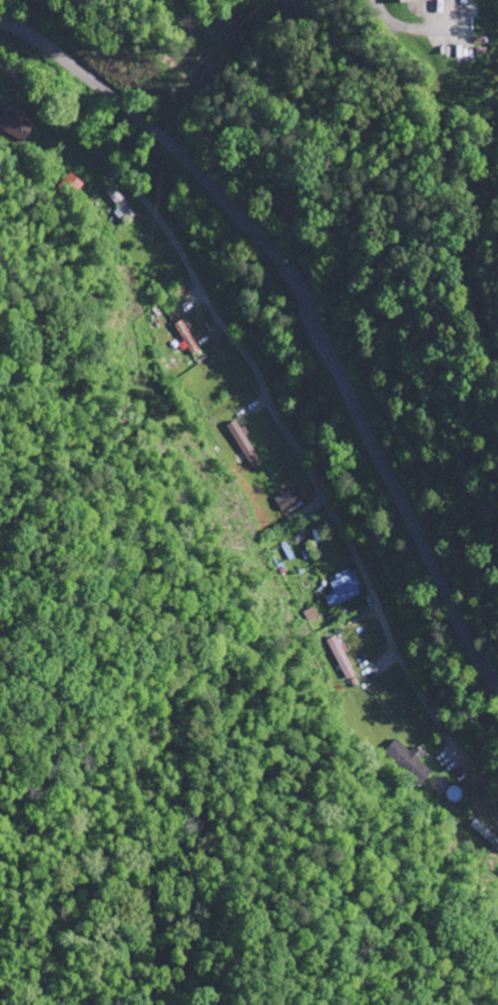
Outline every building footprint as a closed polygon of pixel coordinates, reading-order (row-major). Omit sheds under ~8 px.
[(25,144),(39,122),(12,105),(8,111),(0,106),(0,128),(25,144)] [(120,210),(118,212),(129,224),(139,215),(114,187),(106,194),(120,210)] [(193,357),(203,350),(183,321),(176,327),(187,342),(184,344),(193,357)] [(231,425),(252,470),(264,465),(246,429),(243,430),(238,422),(231,425)] [(312,498),(307,489),(280,504),(284,512),(312,498)] [(327,598),(332,610),(365,596),(355,571),(331,581),(337,594),(327,598)] [(349,681),(359,676),(338,637),(328,642),(349,681)] [(422,761),(426,757),(418,747),(412,753),(399,740),(389,749),(424,786),(436,775),(422,761)]
